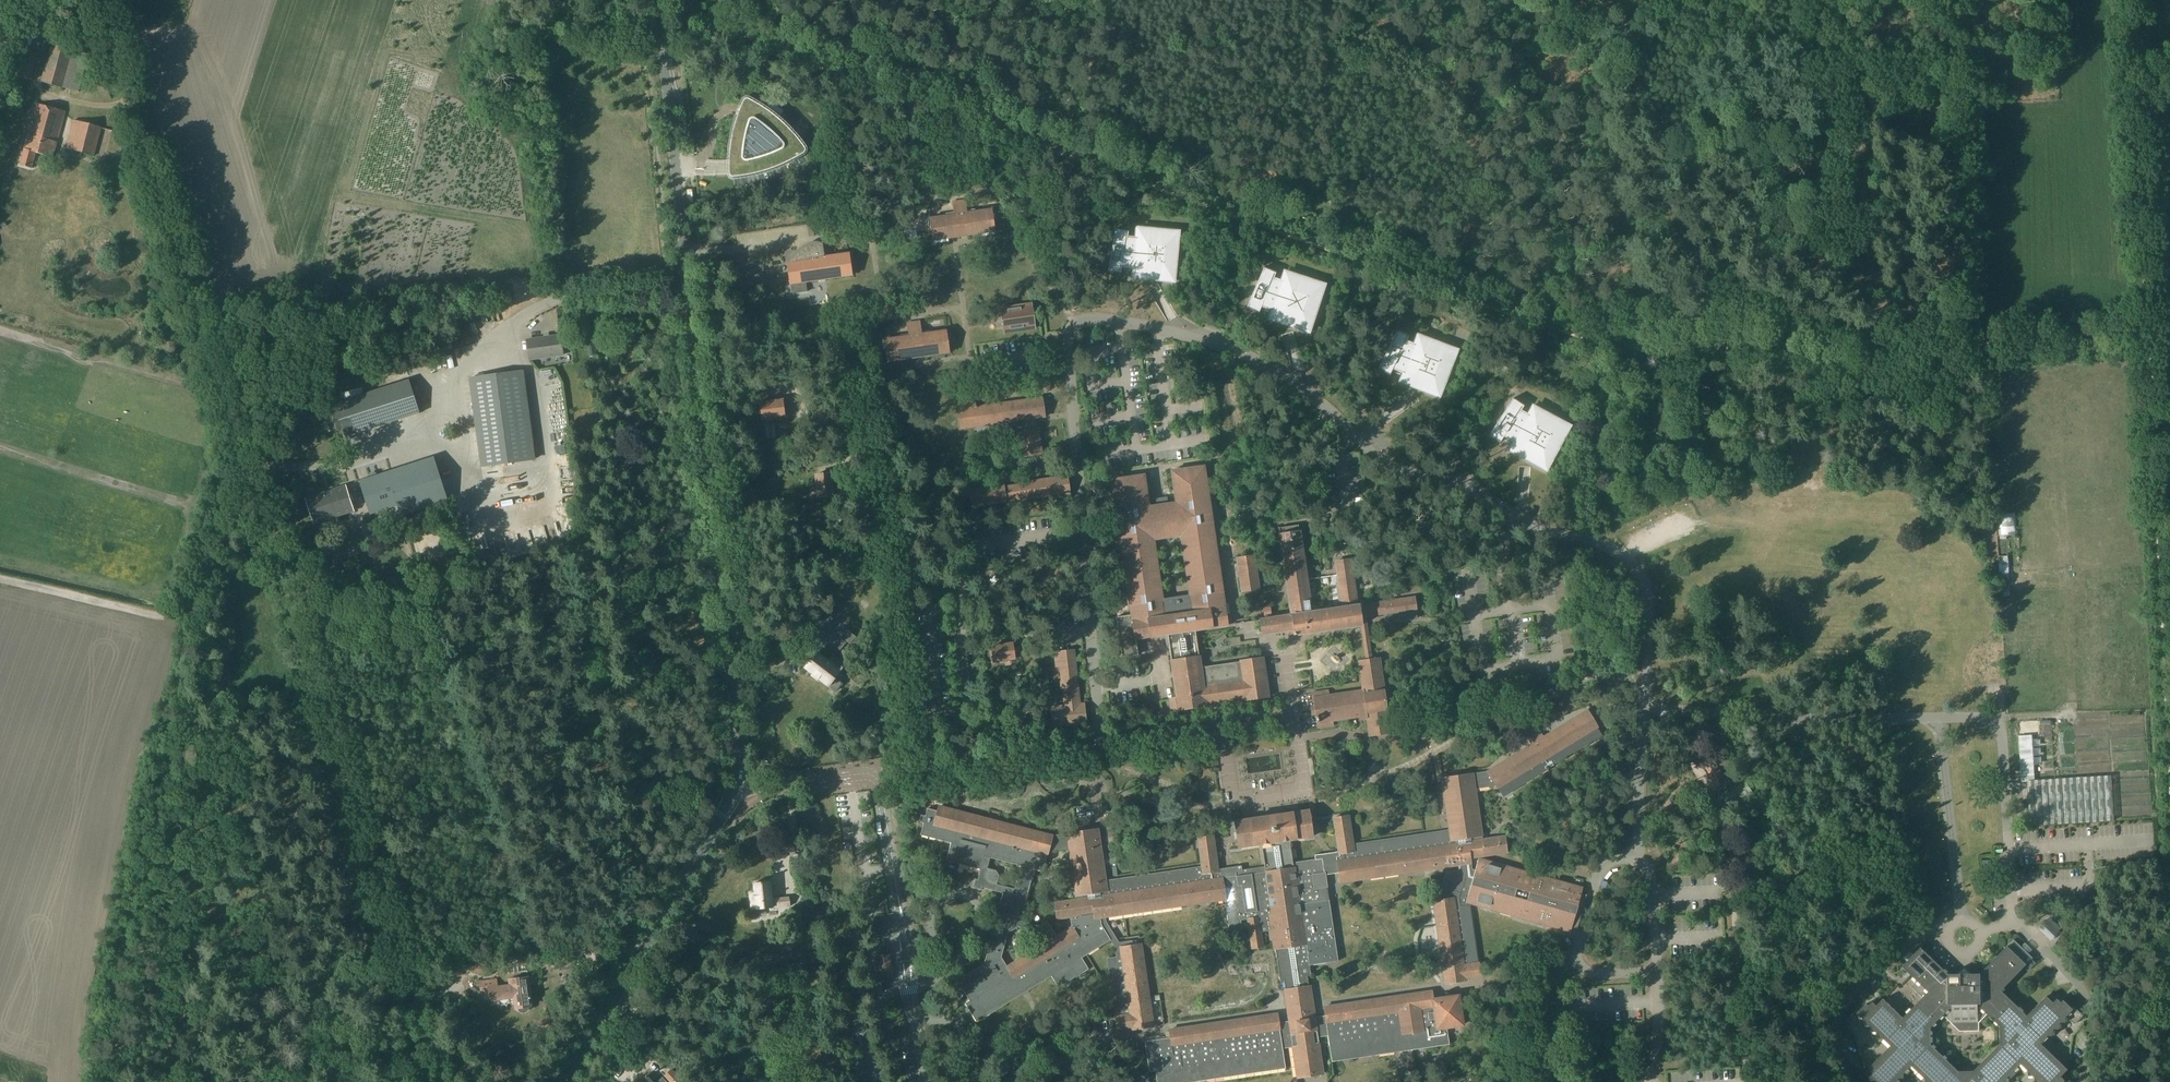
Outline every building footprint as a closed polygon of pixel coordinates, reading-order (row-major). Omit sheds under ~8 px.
[(53,44),(42,82),(79,92),(90,55),(73,50),(53,44)] [(32,80),(39,54),(19,48),(11,74),(32,80)] [(805,149),(804,147),(801,142),(795,135),(787,126),(781,121),(773,114),(762,107),(751,100),(749,98),(747,98),(745,99),(744,100),(741,105),(738,115),(734,127),(732,133),(731,140),(730,147),(729,154),(729,160),(729,174),(729,175),(731,177),(732,177),(735,177),(743,176),(757,174),(765,171),(773,169),(783,164),(792,160),(803,154),(805,153),(805,152),(806,150),(805,149)] [(29,134),(25,149),(20,164),(32,168),(36,152),(53,157),(66,111),(37,103),(29,134)] [(66,148),(94,155),(102,127),(74,120),(66,148)] [(952,202),(954,214),(930,218),(934,241),(995,231),(992,209),(967,213),(965,200),(952,202)] [(1131,269),(1134,269),(1133,277),(1174,281),(1178,233),(1138,229),(1137,237),(1128,236),(1129,232),(1129,231),(1116,229),(1115,229),(1116,229),(1108,271),(1108,272),(1121,274),(1121,273),(1122,268),(1124,268),(1124,270),(1130,271),(1131,269)] [(810,246),(812,258),(787,262),(791,284),(853,275),(850,252),(825,255),(823,244),(810,246)] [(1269,310),(1273,311),(1270,319),(1309,332),(1324,286),(1285,273),(1283,281),(1274,278),(1276,274),(1276,273),(1264,268),(1264,269),(1247,308),(1247,307),(1246,308),(1259,314),(1259,313),(1261,308),(1263,308),(1262,310),(1269,313),(1269,310)] [(1031,304),(1000,308),(1004,333),(1035,328),(1031,304)] [(907,323),(909,336),(885,339),(888,362),(950,353),(946,330),(922,334),(920,321),(907,323)] [(1400,373),(1403,375),(1400,383),(1438,397),(1456,352),(1418,337),(1415,345),(1406,342),(1408,338),(1409,338),(1409,337),(1397,331),(1396,332),(1397,332),(1378,370),(1377,370),(1390,376),(1390,375),(1392,370),(1394,371),(1393,373),(1399,376),(1400,373)] [(561,335),(527,339),(530,359),(563,354),(561,335)] [(481,466),(535,459),(524,371),(470,378),(481,466)] [(328,415),(333,432),(343,429),(345,437),(420,413),(409,379),(335,403),(337,412),(328,415)] [(768,402),(766,391),(759,392),(762,419),(786,416),(784,400),(768,402)] [(1016,431),(1019,448),(1024,448),(1025,456),(1043,453),(1039,428),(1036,429),(1035,423),(1032,424),(1032,418),(1045,416),(1042,398),(976,407),(975,402),(957,405),(960,428),(1026,419),(1027,424),(1024,425),(1025,430),(1016,431)] [(1510,442),(1513,444),(1509,451),(1545,471),(1568,428),(1532,408),(1528,416),(1520,412),(1523,408),(1524,407),(1512,400),(1489,436),(1488,435),(1488,436),(1499,444),(1500,443),(1503,438),(1504,439),(1503,441),(1509,444),(1510,442)] [(359,481),(370,514),(397,505),(401,516),(448,501),(434,457),(359,481)] [(1211,465),(1213,478),(1220,477),(1218,464),(1211,465)] [(1171,471),(1176,503),(1149,508),(1144,475),(1111,480),(1131,615),(1116,617),(1122,657),(1138,655),(1136,639),(1167,634),(1228,625),(1225,608),(1204,466),(1171,471)] [(834,486),(833,473),(815,474),(818,497),(835,495),(835,494),(846,493),(845,485),(834,486)] [(1005,487),(1004,485),(970,490),(972,506),(1006,501),(1006,505),(1023,503),(1023,500),(1049,496),(1050,500),(1071,498),(1068,476),(1020,483),(1020,485),(1005,487)] [(345,486),(306,498),(314,524),(353,511),(345,486)] [(1237,511),(1238,515),(1241,515),(1241,516),(1246,516),(1245,508),(1240,509),(1240,511),(1237,511)] [(1260,620),(1262,634),(1289,631),(1289,636),(1358,626),(1361,625),(1368,624),(1366,617),(1388,613),(1390,623),(1418,619),(1415,597),(1357,605),(1352,560),(1335,562),(1342,607),(1306,613),(1304,602),(1311,601),(1301,530),(1278,534),(1290,615),(1260,620)] [(1254,556),(1237,558),(1242,591),(1259,589),(1254,556)] [(1360,716),(1360,718),(1367,717),(1370,736),(1390,733),(1389,727),(1387,711),(1384,689),(1379,658),(1373,658),(1368,624),(1361,625),(1365,660),(1359,661),(1364,690),(1328,695),(1328,691),(1313,693),(1318,727),(1333,725),(1332,720),(1360,716)] [(1167,634),(1177,698),(1170,699),(1172,711),(1206,706),(1206,704),(1245,698),(1246,700),(1269,697),(1263,657),(1240,661),(1240,662),(1201,667),(1195,630),(1167,634)] [(850,633),(844,640),(850,644),(855,637),(850,633)] [(840,639),(834,646),(840,650),(846,643),(840,639)] [(1015,659),(1012,643),(991,646),(993,662),(1015,659)] [(827,661),(816,652),(804,667),(836,692),(843,683),(836,678),(852,657),(843,650),(837,658),(833,654),(827,661)] [(1064,705),(1051,706),(1052,712),(1054,728),(1086,725),(1085,712),(1084,704),(1080,704),(1074,650),(1054,652),(1056,666),(1059,666),(1061,689),(1062,689),(1064,705)] [(1495,785),(1497,788),(1499,787),(1503,795),(1601,735),(1596,727),(1597,727),(1587,711),(1544,737),(1542,734),(1539,733),(1530,739),(1529,741),(1531,745),(1487,772),(1495,785)] [(2032,736),(2019,737),(2022,783),(2029,782),(2035,782),(2032,736)] [(1713,761),(1712,760),(1704,766),(1716,782),(1724,776),(1721,772),(1731,764),(1724,753),(1713,761)] [(1444,877),(1438,900),(1433,901),(1445,983),(1466,980),(1466,978),(1480,976),(1479,963),(1478,963),(1470,905),(1467,905),(1468,903),(1570,932),(1571,927),(1577,929),(1587,896),(1581,894),(1583,888),(1479,858),(1476,870),(1472,869),(1471,858),(1474,857),(1507,852),(1505,836),(1482,840),(1475,788),(1495,785),(1487,772),(1474,773),(1474,774),(1442,778),(1449,830),(1353,844),(1348,816),(1334,818),(1339,851),(1335,852),(1338,871),(1340,882),(1460,865),(1461,870),(1450,872),(1448,878),(1444,877)] [(2035,782),(2029,782),(2032,826),(2114,820),(2111,777),(2035,782)] [(996,918),(992,920),(989,931),(988,931),(991,936),(984,964),(957,980),(969,1000),(965,1003),(976,1022),(1051,977),(1058,987),(1088,969),(1081,957),(1111,940),(1115,937),(1106,923),(1106,917),(1103,917),(1098,909),(1090,915),(1070,918),(1071,926),(1056,935),(1048,922),(1041,926),(1025,922),(1021,916),(1034,869),(1043,871),(1047,856),(1048,856),(1049,852),(1053,836),(938,806),(937,811),(927,808),(925,815),(921,815),(919,821),(923,823),(920,835),(951,843),(946,860),(980,869),(977,879),(975,878),(973,887),(981,890),(982,887),(1002,892),(996,918)] [(1313,837),(1309,811),(1234,821),(1238,847),(1261,844),(1290,840),(1313,837)] [(1114,836),(1112,828),(1107,829),(1109,844),(1115,843),(1114,836)] [(1054,902),(1056,920),(1070,918),(1090,915),(1098,909),(1103,917),(1106,917),(1225,899),(1220,869),(1217,869),(1213,836),(1198,838),(1202,867),(1105,881),(1098,829),(1053,836),(1049,852),(1068,849),(1075,897),(1075,898),(1054,902)] [(1285,990),(1309,985),(1308,976),(1311,976),(1310,965),(1338,961),(1327,888),(1327,887),(1325,873),(1338,871),(1335,852),(1315,855),(1315,859),(1293,862),(1290,840),(1261,844),(1265,866),(1242,870),(1241,866),(1220,869),(1225,899),(1225,900),(1229,932),(1242,930),(1241,921),(1248,920),(1249,929),(1253,949),(1262,947),(1260,934),(1260,933),(1269,931),(1271,941),(1273,940),(1274,949),(1275,949),(1280,980),(1284,980),(1285,990)] [(754,883),(755,892),(750,893),(752,909),(775,906),(775,907),(790,906),(789,897),(773,900),(771,881),(754,883)] [(815,903),(804,895),(800,900),(811,908),(815,903)] [(2056,928),(2048,921),(2047,919),(2039,928),(2043,931),(2051,940),(2059,931),(2056,928)] [(1107,959),(1116,1017),(1115,1017),(1117,1030),(1133,1027),(1133,1028),(1153,1026),(1141,944),(1129,946),(1128,942),(1119,943),(1115,937),(1111,940),(1116,950),(1117,957),(1107,959)] [(2008,1078),(2021,1063),(2029,1071),(2030,1075),(2034,1076),(2036,1077),(2036,1081),(2039,1081),(2041,1081),(2064,1081),(2066,1080),(2062,1076),(2069,1069),(2041,1043),(2049,1035),(2054,1035),(2053,1030),(2055,1028),(2060,1028),(2060,1023),(2061,1022),(2066,1022),(2066,1017),(2074,1009),(2064,1000),(2062,1002),(2058,998),(2054,1002),(2047,995),(2028,1015),(2002,990),(2033,958),(2014,939),(1981,974),(1949,974),(1922,947),(1903,966),(1929,991),(1904,1018),(1884,998),(1878,1005),(1873,1001),(1869,1005),(1867,1003),(1858,1013),(1866,1021),(1866,1025),(1871,1025),(1872,1027),(1872,1032),(1877,1032),(1879,1033),(1879,1038),(1884,1038),(1891,1046),(1865,1073),(1872,1079),(1869,1081),(1898,1081),(1898,1079),(1899,1078),(1905,1078),(1905,1073),(1912,1065),(1926,1079),(1926,1081),(2008,1081),(2008,1078)] [(881,979),(894,977),(891,957),(878,959),(881,979)] [(519,1007),(519,1010),(521,1012),(523,1013),(526,1012),(528,1011),(530,1009),(529,1006),(531,1006),(530,996),(531,996),(528,977),(508,979),(508,983),(498,985),(498,980),(481,982),(482,992),(489,991),(490,1000),(498,999),(499,1003),(502,1004),(515,1003),(516,1008),(519,1007)] [(1282,1048),(1293,1047),(1298,1078),(1323,1074),(1317,1036),(1328,1035),(1332,1062),(1449,1044),(1447,1027),(1463,1025),(1458,995),(1438,998),(1437,993),(1432,993),(1432,991),(1324,1007),(1325,1016),(1314,1018),(1309,985),(1285,990),(1284,990),(1289,1021),(1278,1023),(1277,1014),(1168,1030),(1169,1032),(1166,1032),(1166,1039),(1145,1042),(1148,1062),(1233,1050),(1236,1075),(1285,1068),(1282,1048)] [(1155,1070),(1157,1081),(1186,1081),(1236,1075),(1233,1050),(1148,1062),(1150,1071),(1155,1070)] [(671,1069),(664,1075),(670,1081),(677,1081),(680,1079),(671,1069)] [(652,1081),(656,1077),(651,1071),(639,1081),(653,1081),(652,1081)]
